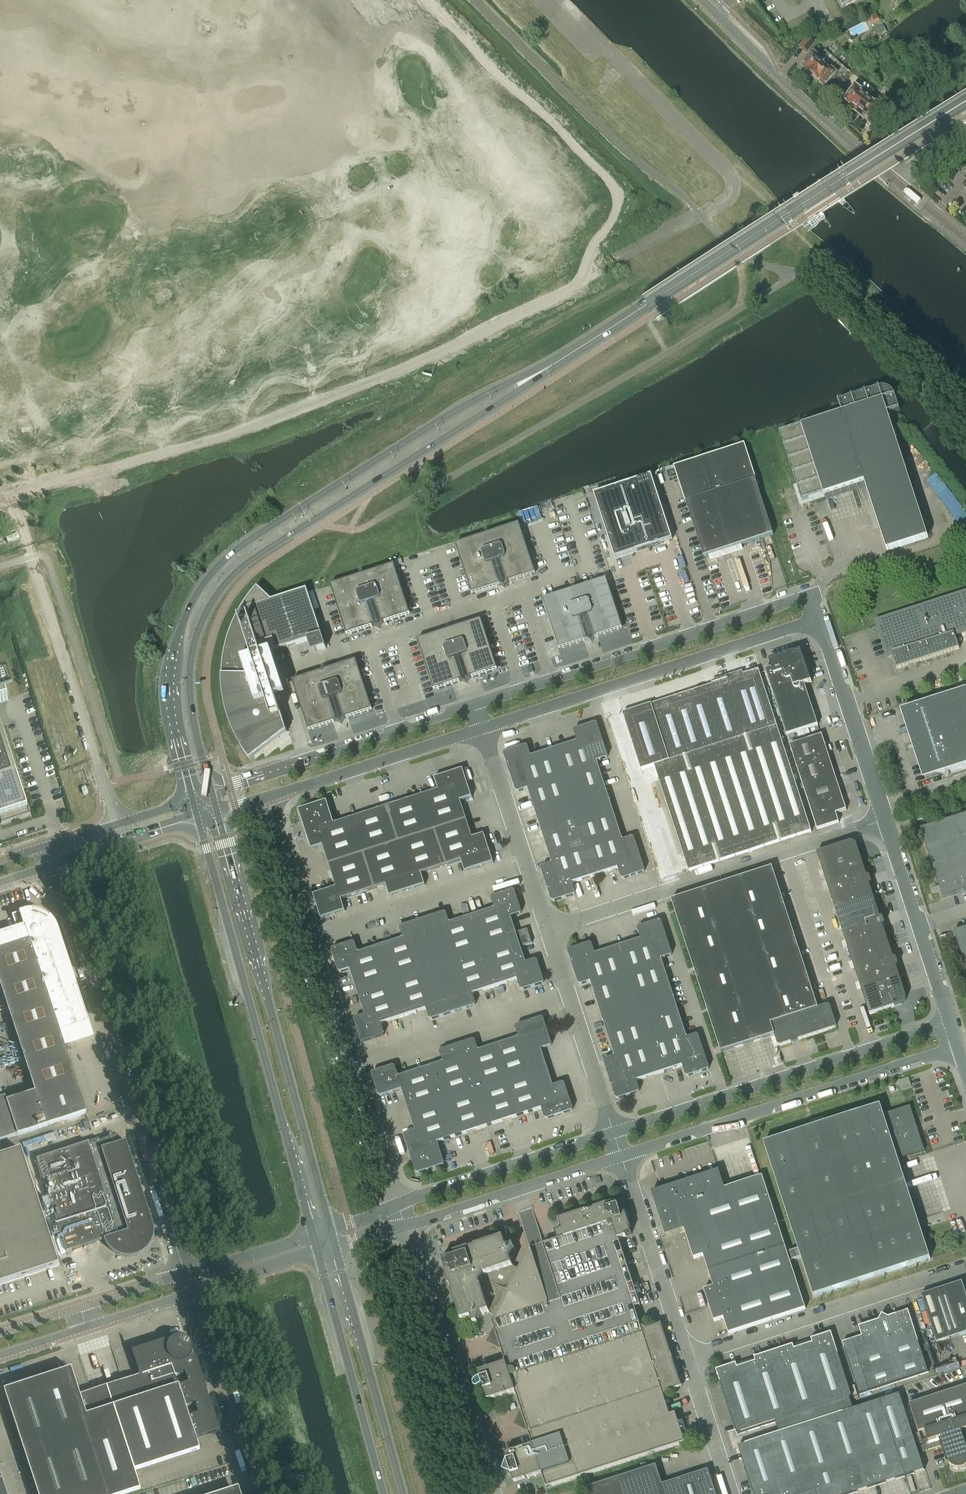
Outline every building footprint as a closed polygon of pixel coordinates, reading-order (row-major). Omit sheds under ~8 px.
[(844,8),(858,0),(839,0),(844,8)] [(802,48),(807,52),(813,45),(809,40),(802,48)] [(810,76),(813,77),(825,63),(814,53),(802,67),(803,68),(803,69),(804,68),(806,70),(805,71),(806,71),(807,71),(807,74),(810,76)] [(825,63),(813,77),(814,79),(817,82),(819,83),(820,83),(819,84),(820,84),(821,83),(822,85),(822,86),(823,86),(824,87),(837,74),(825,63)] [(842,68),(837,74),(840,77),(838,80),(842,84),(849,76),(844,72),(845,71),(842,68)] [(854,113),(857,112),(870,97),(856,86),(844,102),(845,103),(845,104),(846,103),(848,104),(847,105),(848,106),(848,105),(850,107),(850,110),(854,113)] [(870,97),(857,112),(858,113),(858,116),(861,119),(864,118),(866,119),(866,120),(866,121),(867,120),(869,121),(868,122),(869,122),(871,123),(883,108),(883,107),(870,97)] [(890,98),(883,107),(883,108),(888,112),(896,102),(890,98)] [(851,320),(845,313),(838,320),(844,327),(851,320)] [(838,401),(842,414),(780,434),(802,503),(864,483),(887,551),(928,538),(888,415),(900,411),(895,396),(893,393),(890,390),(887,388),(883,388),(881,388),(838,401)] [(704,558),(770,536),(773,535),(744,445),(675,468),(704,558)] [(595,495),(615,558),(672,540),(651,476),(595,495)] [(519,524),(460,543),(456,545),(472,594),(497,586),(500,585),(505,587),(507,583),(510,582),(535,574),(532,562),(519,524)] [(390,566),(334,584),(331,585),(347,635),(372,627),(375,626),(380,628),(382,623),(385,623),(410,615),(394,565),(390,566)] [(581,587),(561,594),(543,600),(544,603),(559,649),(584,641),(587,640),(592,642),(594,638),(597,637),(622,629),(621,625),(606,579),(581,587)] [(307,589),(272,601),(258,588),(256,590),(254,592),(252,595),(250,597),(247,602),(245,604),(243,607),(240,612),(239,615),(237,618),(236,620),(233,627),(232,631),(230,636),(228,640),(227,644),(227,646),(226,650),(225,652),(225,656),(224,660),(224,663),(223,668),(223,672),(223,675),(223,679),(223,683),(223,687),(223,692),(224,695),(224,698),(225,702),(225,705),(226,709),(227,712),(228,716),(228,718),(230,721),(230,724),(232,727),(233,730),(234,734),(236,736),(237,740),(239,743),(240,746),(241,748),(244,751),(245,753),(247,757),(250,761),(287,733),(282,716),(262,656),(287,648),(314,639),(318,651),(326,648),(307,589)] [(878,627),(888,657),(892,656),(897,669),(959,649),(955,635),(965,632),(965,598),(878,627)] [(481,620),(421,639),(418,640),(434,690),(459,682),(462,681),(467,683),(469,678),(472,677),(472,678),(497,670),(481,620)] [(771,668),(765,670),(786,736),(818,725),(805,685),(812,682),(803,658),(801,651),(769,661),(771,668)] [(356,660),(296,680),(293,681),(309,731),(334,723),(334,722),(337,721),(341,724),(344,719),(347,718),(347,719),(372,710),(356,660)] [(811,832),(759,669),(651,704),(654,712),(625,722),(641,770),(654,766),(689,872),(811,832)] [(8,700),(0,675),(0,703),(8,700)] [(922,704),(903,710),(926,779),(945,773),(965,766),(965,690),(922,704)] [(597,724),(595,723),(575,730),(574,732),(577,742),(531,756),(528,747),(526,746),(505,752),(504,754),(516,791),(518,792),(528,789),(552,863),(542,866),(541,869),(552,901),(554,902),(574,895),(575,893),(572,883),(618,868),(621,878),(623,879),(644,872),(645,870),(635,838),(632,837),(623,840),(597,761),(607,758),(608,756),(597,724)] [(2,824),(30,814),(1,725),(0,725),(0,818),(2,824)] [(846,810),(829,756),(822,735),(790,745),(817,830),(839,823),(836,814),(846,810)] [(493,863),(484,834),(473,838),(461,801),(472,798),(463,769),(434,778),(438,790),(334,824),(327,801),(298,810),(311,850),(323,846),(336,887),(313,895),(321,919),(345,911),(341,900),(386,885),(389,896),(425,885),(421,873),(461,860),(465,872),(493,863)] [(920,829),(943,898),(965,891),(965,866),(962,854),(965,848),(965,814),(920,829)] [(817,853),(826,883),(865,871),(856,845),(854,843),(850,842),(817,853)] [(671,900),(719,1046),(721,1052),(774,1035),(777,1045),(780,1046),(791,1042),(793,1043),(798,1042),(798,1040),(835,1028),(836,1026),(830,1006),(828,1005),(818,1008),(772,867),(671,900)] [(865,871),(826,883),(836,914),(875,901),(869,884),(871,884),(871,882),(870,877),(868,876),(867,876),(865,871)] [(355,1018),(354,1020),(361,1041),(363,1042),(383,1035),(385,1033),(381,1023),(426,1009),(429,1019),(431,1020),(475,1006),(476,1003),(473,994),(517,979),(521,989),(523,990),(543,983),(544,981),(538,961),(535,959),(526,963),(511,917),(521,914),(522,912),(515,891),(513,890),(492,897),(491,899),(494,909),(450,923),(447,913),(444,912),(401,926),(400,928),(403,938),(358,953),(355,943),(353,942),(333,949),(331,951),(338,971),(340,972),(350,969),(365,1015),(355,1018)] [(875,901),(836,914),(850,955),(888,942),(883,925),(884,925),(885,923),(883,918),(882,917),(880,918),(875,901)] [(29,913),(24,914),(21,915),(25,926),(0,934),(0,984),(35,1092),(7,1102),(6,1097),(0,1099),(0,1142),(18,1136),(87,1114),(64,1042),(91,1033),(76,987),(64,991),(53,955),(63,952),(56,930),(55,926),(52,923),(49,919),(46,917),(42,915),(37,913),(33,913),(29,913)] [(672,953),(662,921),(659,920),(639,927),(638,929),(641,939),(595,954),(592,944),(590,943),(569,950),(568,952),(579,984),(581,985),(591,982),(615,1056),(605,1059),(604,1061),(616,1098),(618,1099),(639,1092),(640,1090),(636,1080),(682,1065),(685,1075),(688,1076),(708,1070),(709,1067),(699,1036),(697,1034),(687,1038),(661,959),(671,956),(672,953)] [(954,932),(965,969),(965,928),(954,932)] [(523,946),(532,943),(527,929),(518,932),(523,946)] [(888,942),(850,955),(860,985),(898,972),(896,966),(897,966),(898,964),(897,959),(895,958),(894,959),(888,942)] [(898,972),(860,985),(869,1015),(901,1004),(903,1004),(904,1002),(905,1001),(906,999),(906,998),(906,996),(898,972)] [(404,1136),(413,1163),(416,1172),(418,1173),(443,1165),(445,1163),(438,1142),(542,1108),(545,1118),(547,1119),(572,1111),(573,1109),(565,1084),(563,1082),(553,1086),(541,1049),(551,1046),(552,1044),(544,1019),(542,1017),(517,1026),(516,1028),(519,1038),(479,1051),(475,1041),(473,1040),(441,1050),(440,1052),(443,1062),(399,1077),(395,1067),(393,1066),(373,1072),(372,1074),(378,1095),(381,1096),(402,1089),(415,1130),(405,1134),(404,1136)] [(899,1080),(902,1090),(913,1086),(909,1076),(899,1080)] [(897,1160),(908,1157),(924,1151),(910,1106),(882,1115),(880,1109),(881,1109),(880,1105),(764,1143),(798,1249),(801,1257),(814,1296),(930,1258),(925,1242),(923,1242),(897,1160)] [(99,1139),(37,1160),(67,1253),(104,1240),(105,1242),(106,1244),(107,1246),(108,1247),(109,1248),(111,1250),(113,1252),(114,1253),(115,1254),(116,1255),(118,1256),(120,1257),(122,1257),(124,1257),(126,1258),(128,1258),(130,1258),(132,1258),(134,1257),(136,1257),(137,1257),(139,1256),(140,1255),(145,1252),(147,1251),(148,1249),(149,1248),(150,1246),(151,1245),(152,1244),(152,1243),(153,1241),(154,1239),(154,1237),(154,1235),(154,1232),(154,1229),(154,1226),(153,1224),(126,1142),(119,1144),(116,1135),(100,1141),(99,1139)] [(60,1266),(22,1150),(0,1158),(0,1286),(60,1266)] [(719,1170),(660,1189),(652,1192),(666,1235),(684,1229),(694,1259),(703,1256),(713,1287),(704,1290),(714,1322),(724,1318),(729,1334),(806,1309),(790,1261),(787,1253),(762,1176),(725,1189),(719,1170)] [(621,1201),(608,1205),(608,1204),(593,1209),(594,1210),(588,1212),(587,1211),(559,1220),(562,1230),(555,1232),(558,1240),(529,1249),(532,1258),(525,1260),(524,1260),(519,1269),(512,1265),(510,1259),(515,1250),(514,1246),(507,1248),(503,1238),(475,1247),(475,1248),(469,1250),(469,1249),(454,1254),(455,1255),(442,1259),(446,1272),(445,1272),(450,1286),(451,1286),(453,1292),(452,1293),(461,1321),(471,1318),(474,1325),(478,1323),(482,1314),(489,1312),(496,1316),(492,1322),(494,1327),(501,1349),(506,1363),(478,1372),(481,1379),(476,1380),(474,1381),(473,1383),(474,1386),(475,1387),(477,1388),(479,1388),(483,1387),(488,1401),(515,1392),(518,1400),(524,1403),(521,1409),(532,1445),(505,1454),(507,1461),(503,1471),(512,1475),(514,1483),(542,1474),(546,1488),(685,1443),(676,1414),(662,1418),(656,1400),(664,1397),(667,1391),(682,1387),(661,1324),(647,1328),(641,1325),(632,1328),(627,1310),(635,1308),(640,1306),(639,1300),(619,1239),(626,1237),(626,1236),(632,1234),(630,1228),(631,1228),(626,1213),(625,1214),(621,1201)] [(798,1249),(787,1253),(790,1261),(801,1257),(798,1249)] [(386,1268),(390,1281),(401,1277),(397,1264),(386,1268)] [(962,1282),(921,1295),(932,1328),(936,1343),(965,1333),(965,1294),(962,1282)] [(842,1343),(859,1394),(928,1372),(915,1333),(908,1311),(888,1317),(882,1314),(879,1320),(859,1327),(862,1336),(842,1343)] [(899,1394),(853,1409),(850,1398),(852,1397),(831,1332),(811,1339),(813,1343),(811,1344),(794,1349),(793,1345),(754,1357),(756,1362),(754,1362),(737,1367),(736,1363),(716,1370),(737,1434),(785,1419),(788,1430),(738,1446),(754,1493),(850,1493),(924,1470),(899,1394)] [(203,1437),(220,1431),(220,1430),(220,1428),(220,1429),(211,1401),(210,1399),(209,1398),(207,1390),(207,1389),(206,1387),(197,1358),(192,1355),(193,1354),(193,1353),(193,1351),(193,1350),(193,1349),(193,1348),(193,1346),(192,1345),(191,1344),(191,1343),(189,1343),(187,1343),(188,1342),(183,1339),(182,1340),(181,1339),(180,1337),(176,1338),(173,1339),(172,1340),(171,1341),(170,1342),(169,1344),(165,1341),(164,1341),(163,1342),(135,1351),(133,1351),(133,1352),(133,1353),(138,1370),(138,1369),(140,1373),(139,1373),(140,1376),(80,1396),(72,1369),(5,1391),(38,1493),(130,1493),(141,1490),(135,1472),(200,1451),(196,1439),(199,1438),(203,1436),(203,1437)] [(949,1462),(949,1464),(950,1465),(951,1466),(953,1467),(954,1468),(955,1469),(957,1469),(959,1469),(960,1469),(962,1469),(963,1468),(965,1468),(965,1467),(965,1437),(964,1430),(965,1430),(965,1386),(909,1404),(918,1432),(925,1430),(925,1431),(928,1442),(939,1439),(946,1463),(949,1462)] [(587,1488),(589,1493),(716,1493),(708,1470),(662,1485),(656,1465),(587,1488)]
